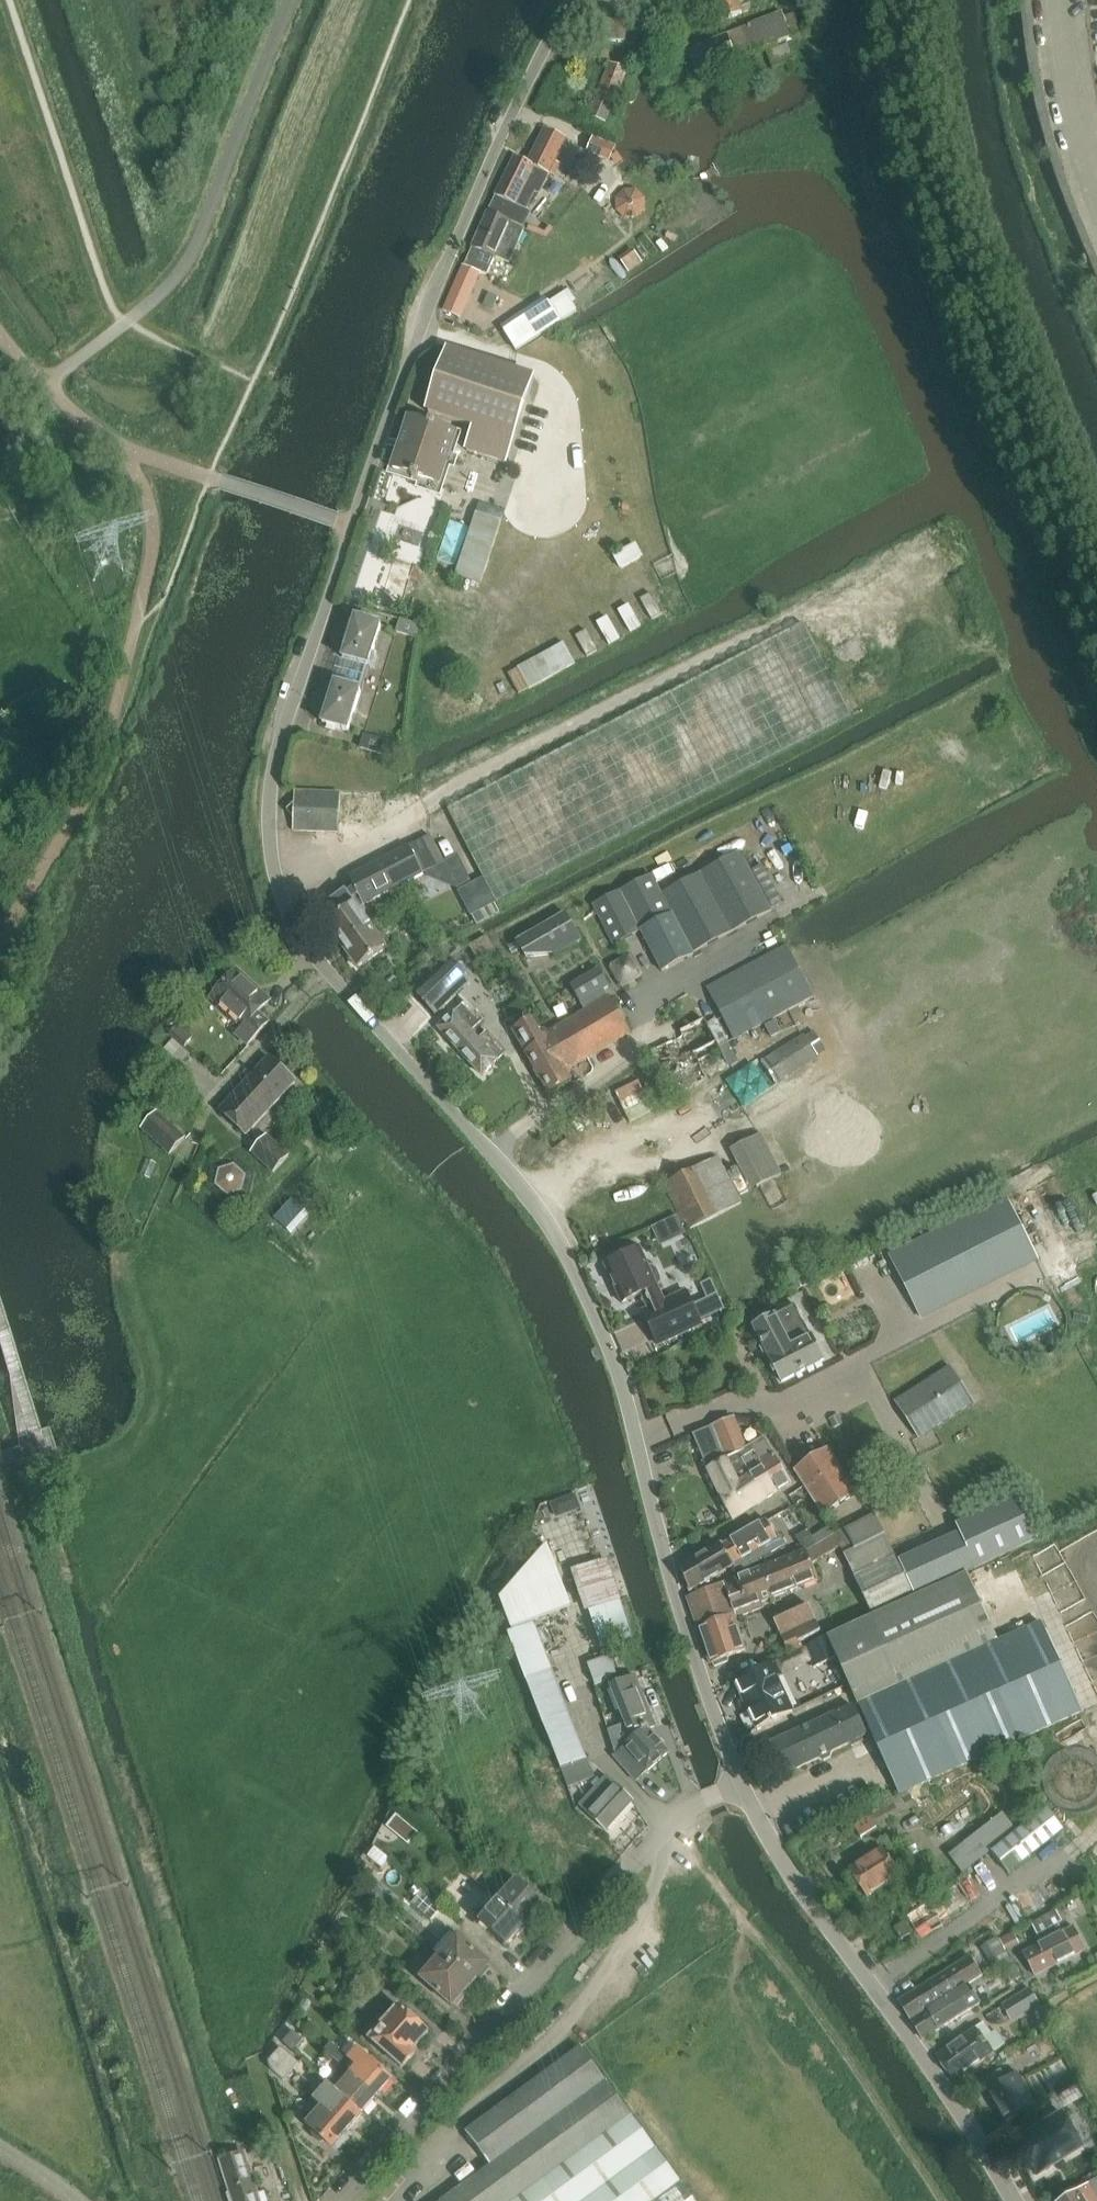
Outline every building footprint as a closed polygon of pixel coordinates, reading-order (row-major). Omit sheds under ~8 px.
[(743,15),(737,0),(713,0),(722,24),(744,16),(743,15)] [(743,15),(769,5),(768,0),(737,0),(743,15)] [(751,29),(689,53),(698,76),(793,40),(783,14),(750,27),(751,29)] [(601,20),(597,41),(624,46),(628,25),(601,20)] [(588,119),(607,126),(628,72),(610,65),(588,119)] [(533,196),(535,193),(539,196),(549,176),(567,139),(551,131),(532,169),(515,160),(496,197),(487,215),(468,258),(462,273),(446,312),(459,318),(476,278),(482,263),(490,266),(495,256),(512,264),(527,232),(524,230),(532,214),(526,212),(531,200),(536,203),(538,198),(533,196)] [(579,150),(602,160),(609,145),(586,135),(579,150)] [(619,191),(621,217),(647,216),(646,189),(619,191)] [(501,327),(517,352),(562,324),(562,323),(578,312),(567,295),(550,305),(546,299),(501,327)] [(468,452),(505,465),(533,378),(450,350),(429,414),(475,429),(468,452)] [(420,480),(439,486),(456,436),(436,430),(437,428),(431,426),(430,428),(410,421),(394,471),(414,478),(413,480),(419,482),(420,480)] [(457,581),(484,589),(507,510),(480,502),(457,581)] [(622,566),(645,557),(640,544),(617,553),(622,566)] [(382,604),(405,610),(418,563),(396,557),(382,604)] [(344,660),(369,668),(382,627),(356,619),(344,660)] [(398,634),(418,640),(420,626),(402,620),(398,634)] [(805,625),(423,824),(473,918),(855,719),(805,625)] [(567,642),(517,668),(528,689),(578,663),(567,642)] [(323,725),(349,733),(361,692),(336,684),(323,725)] [(361,748),(393,758),(397,744),(365,735),(361,748)] [(292,834),(381,837),(383,795),(294,792),(292,834)] [(351,878),(355,887),(366,906),(439,868),(424,841),(408,848),(351,878)] [(641,933),(662,973),(694,957),(693,955),(772,912),(770,909),(783,902),(764,867),(751,874),(740,854),(662,896),(652,877),(593,908),(614,947),(641,933)] [(325,906),(335,921),(327,926),(330,930),(329,933),(332,937),(335,937),(343,948),(372,927),(359,910),(366,906),(355,887),(348,891),(346,891),(325,906)] [(566,915),(518,944),(524,958),(556,958),(582,942),(566,915)] [(372,927),(343,948),(351,959),(350,962),(353,966),(356,966),(359,970),(387,949),(372,927)] [(478,943),(470,948),(480,964),(497,954),(488,937),(478,943)] [(707,989),(736,1040),(814,998),(786,946),(707,989)] [(612,968),(612,969),(622,987),(623,988),(641,977),(642,976),(631,958),(630,957),(612,968)] [(413,993),(435,1016),(472,981),(450,959),(413,993)] [(238,1035),(249,1046),(269,1025),(258,1015),(270,1002),(238,972),(212,1000),(244,1029),(238,1035)] [(546,1037),(543,1039),(533,1022),(530,1023),(520,1003),(503,1013),(514,1033),(513,1033),(550,1095),(572,1083),(566,1073),(631,1035),(610,1000),(605,993),(609,991),(600,973),(570,988),(584,1012),(558,1028),(553,1021),(544,1027),(547,1034),(545,1035),(546,1037)] [(438,1029),(482,1078),(500,1062),(500,1061),(508,1053),(489,1032),(481,1040),(474,1031),(485,1021),(468,1001),(438,1029)] [(650,1055),(674,1098),(706,1083),(731,1070),(705,1021),(681,1034),(683,1038),(650,1055)] [(172,1037),(187,1048),(195,1037),(181,1026),(172,1037)] [(715,1091),(731,1117),(821,1061),(805,1038),(764,1063),(763,1062),(715,1091)] [(724,1047),(733,1064),(750,1055),(742,1038),(724,1047)] [(152,1066),(169,1081),(191,1055),(174,1041),(152,1066)] [(220,1111),(247,1136),(296,1083),(269,1058),(220,1111)] [(143,1130),(170,1155),(185,1139),(158,1114),(143,1130)] [(783,1177),(762,1135),(732,1150),(753,1192),(783,1177)] [(268,1137),(252,1153),(274,1173),(289,1157),(268,1137)] [(663,1187),(687,1233),(742,1204),(718,1158),(663,1187)] [(248,1189),(245,1166),(221,1169),(223,1192),(248,1189)] [(890,1257),(922,1321),(1038,1262),(1006,1198),(890,1257)] [(293,1233),(312,1215),(296,1199),(278,1218),(293,1233)] [(665,1302),(659,1288),(660,1288),(662,1284),(662,1279),(659,1272),(658,1271),(656,1269),(654,1267),(651,1267),(647,1269),(637,1250),(604,1265),(622,1306),(647,1294),(654,1307),(644,1312),(659,1346),(703,1327),(687,1292),(665,1302)] [(753,1329),(782,1385),(825,1362),(812,1337),(813,1337),(797,1307),(777,1317),(753,1329)] [(919,1440),(974,1403),(949,1365),(895,1402),(919,1440)] [(764,1469),(779,1493),(792,1485),(773,1455),(774,1454),(766,1439),(748,1449),(735,1420),(712,1429),(726,1461),(739,1485),(764,1469)] [(726,1461),(712,1429),(694,1435),(709,1470),(706,1472),(733,1521),(779,1493),(764,1469),(739,1485),(726,1461)] [(795,1473),(824,1518),(858,1495),(829,1451),(795,1473)] [(558,1516),(583,1507),(578,1492),(553,1501),(558,1516)] [(840,1549),(854,1578),(895,1557),(875,1517),(845,1532),(844,1531),(836,1535),(845,1547),(840,1549)] [(723,1546),(734,1569),(737,1575),(787,1546),(778,1531),(774,1533),(767,1521),(723,1546)] [(812,1539),(816,1546),(836,1535),(831,1529),(812,1539)] [(806,1552),(812,1566),(840,1549),(845,1547),(836,1535),(816,1546),(806,1552)] [(500,1602),(512,1633),(573,1611),(548,1546),(500,1602)] [(734,1569),(723,1546),(681,1570),(690,1595),(734,1569)] [(783,1561),(795,1592),(819,1583),(812,1566),(806,1552),(783,1561)] [(895,1557),(854,1578),(873,1616),(914,1596),(895,1557)] [(761,1570),(774,1601),(795,1592),(783,1561),(761,1570)] [(578,1572),(604,1650),(631,1641),(605,1563),(578,1572)] [(736,1619),(738,1625),(744,1623),(743,1619),(764,1611),(763,1605),(774,1601),(761,1570),(724,1585),(736,1619)] [(828,1637),(838,1659),(899,1795),(1082,1713),(1040,1621),(998,1641),(967,1574),(828,1637)] [(686,1600),(697,1632),(736,1619),(724,1585),(686,1600)] [(818,1643),(817,1642),(815,1637),(822,1634),(809,1607),(775,1623),(791,1657),(802,1652),(818,1643)] [(736,1619),(697,1632),(709,1666),(712,1665),(713,1668),(727,1663),(726,1659),(747,1652),(738,1625),(736,1619)] [(516,1653),(554,1754),(581,1743),(536,1628),(513,1636),(519,1651),(516,1653)] [(818,1643),(802,1652),(805,1651),(809,1660),(810,1659),(815,1670),(838,1659),(828,1637),(817,1642),(818,1643)] [(587,1665),(595,1690),(617,1682),(608,1656),(587,1665)] [(734,1682),(757,1730),(793,1713),(777,1680),(781,1678),(775,1664),(734,1682)] [(647,1775),(670,1754),(651,1732),(657,1730),(636,1677),(610,1688),(623,1719),(624,1718),(627,1725),(608,1733),(616,1758),(615,1759),(636,1784),(647,1775)] [(860,1747),(870,1743),(853,1706),(770,1745),(785,1777),(817,1762),(823,1765),(830,1762),(831,1756),(858,1743),(860,1747)] [(581,1743),(554,1754),(568,1789),(595,1780),(581,1743)] [(580,1807),(606,1832),(626,1810),(633,1802),(607,1778),(580,1807)] [(993,1853),(1009,1874),(1064,1831),(1048,1810),(993,1853)] [(864,1836),(879,1827),(870,1813),(855,1822),(864,1836)] [(1004,1814),(950,1857),(963,1874),(1018,1832),(1004,1814)] [(850,1871),(867,1898),(901,1877),(883,1849),(850,1871)] [(1062,1873),(1015,1898),(1027,1921),(1074,1896),(1062,1873)] [(498,1901),(527,1928),(537,1917),(536,1916),(544,1905),(516,1880),(498,1901)] [(908,1917),(923,1940),(944,1926),(943,1923),(972,1905),(959,1884),(908,1917)] [(527,1928),(498,1901),(479,1923),(507,1948),(516,1937),(518,1939),(527,1928)] [(1024,1953),(1036,1977),(1085,1951),(1073,1928),(1055,1937),(1051,1930),(1064,1923),(1058,1911),(1034,1923),(1044,1943),(1024,1953)] [(896,1931),(902,1941),(912,1935),(905,1925),(896,1931)] [(440,1960),(471,1987),(479,1978),(482,1980),(491,1969),(489,1967),(491,1965),(459,1938),(440,1960)] [(1005,1951),(989,1961),(997,1973),(1002,1970),(1013,1964),(1005,1951)] [(947,1973),(960,1994),(970,1988),(969,1987),(991,1974),(979,1955),(972,1960),(971,1958),(947,1973)] [(471,1987),(440,1960),(422,1980),(454,2008),(455,2005),(458,2008),(467,1997),(465,1995),(471,1987)] [(1014,1963),(1002,1970),(1011,1985),(1023,1978),(1014,1963)] [(924,1987),(937,2009),(960,1994),(947,1973),(924,1987)] [(900,2002),(913,2024),(937,2009),(924,1987),(900,2002)] [(970,1988),(960,1994),(937,2009),(913,2024),(924,2041),(980,2005),(970,1988)] [(1030,1990),(1012,2001),(1021,2016),(1039,2005),(1030,1990)] [(414,2053),(431,2034),(399,2006),(386,2020),(382,2016),(364,2036),(368,2041),(403,2071),(417,2056),(414,2053)] [(936,2057),(954,2081),(1006,2045),(997,2032),(992,2035),(984,2024),(936,2057)] [(293,2033),(283,2044),(293,2052),(303,2041),(293,2033)] [(275,2056),(293,2072),(300,2064),(282,2048),(280,2051),(276,2048),(272,2052),(276,2055),(275,2056)] [(581,2048),(466,2133),(491,2167),(444,2200),(695,2200),(581,2048)] [(343,2068),(377,2099),(393,2080),(359,2050),(343,2068)] [(293,2072),(275,2056),(269,2063),(271,2070),(284,2082),(293,2072)] [(337,2091),(363,2115),(377,2099),(343,2068),(335,2076),(344,2084),(337,2091)] [(982,2083),(1006,2123),(1024,2112),(1027,2116),(1038,2108),(1017,2074),(1006,2080),(1001,2071),(982,2083)] [(1071,2078),(1057,2086),(1062,2095),(1076,2086),(1071,2078)] [(315,2103),(348,2132),(363,2115),(337,2091),(331,2098),(324,2092),(315,2103)] [(348,2132),(315,2103),(307,2112),(314,2118),(307,2125),(317,2133),(315,2135),(315,2138),(320,2143),(323,2143),(325,2140),(334,2148),(348,2132)] [(1063,2114),(1017,2142),(1033,2169),(1038,2176),(1084,2148),(1063,2114)] [(231,2200),(238,2200),(258,2195),(245,2155),(221,2162),(232,2195),(230,2196),(231,2200)] [(1065,2200),(1096,2200),(1096,2181),(1065,2200)] [(238,2200),(268,2200),(265,2193),(258,2195),(238,2200)]
